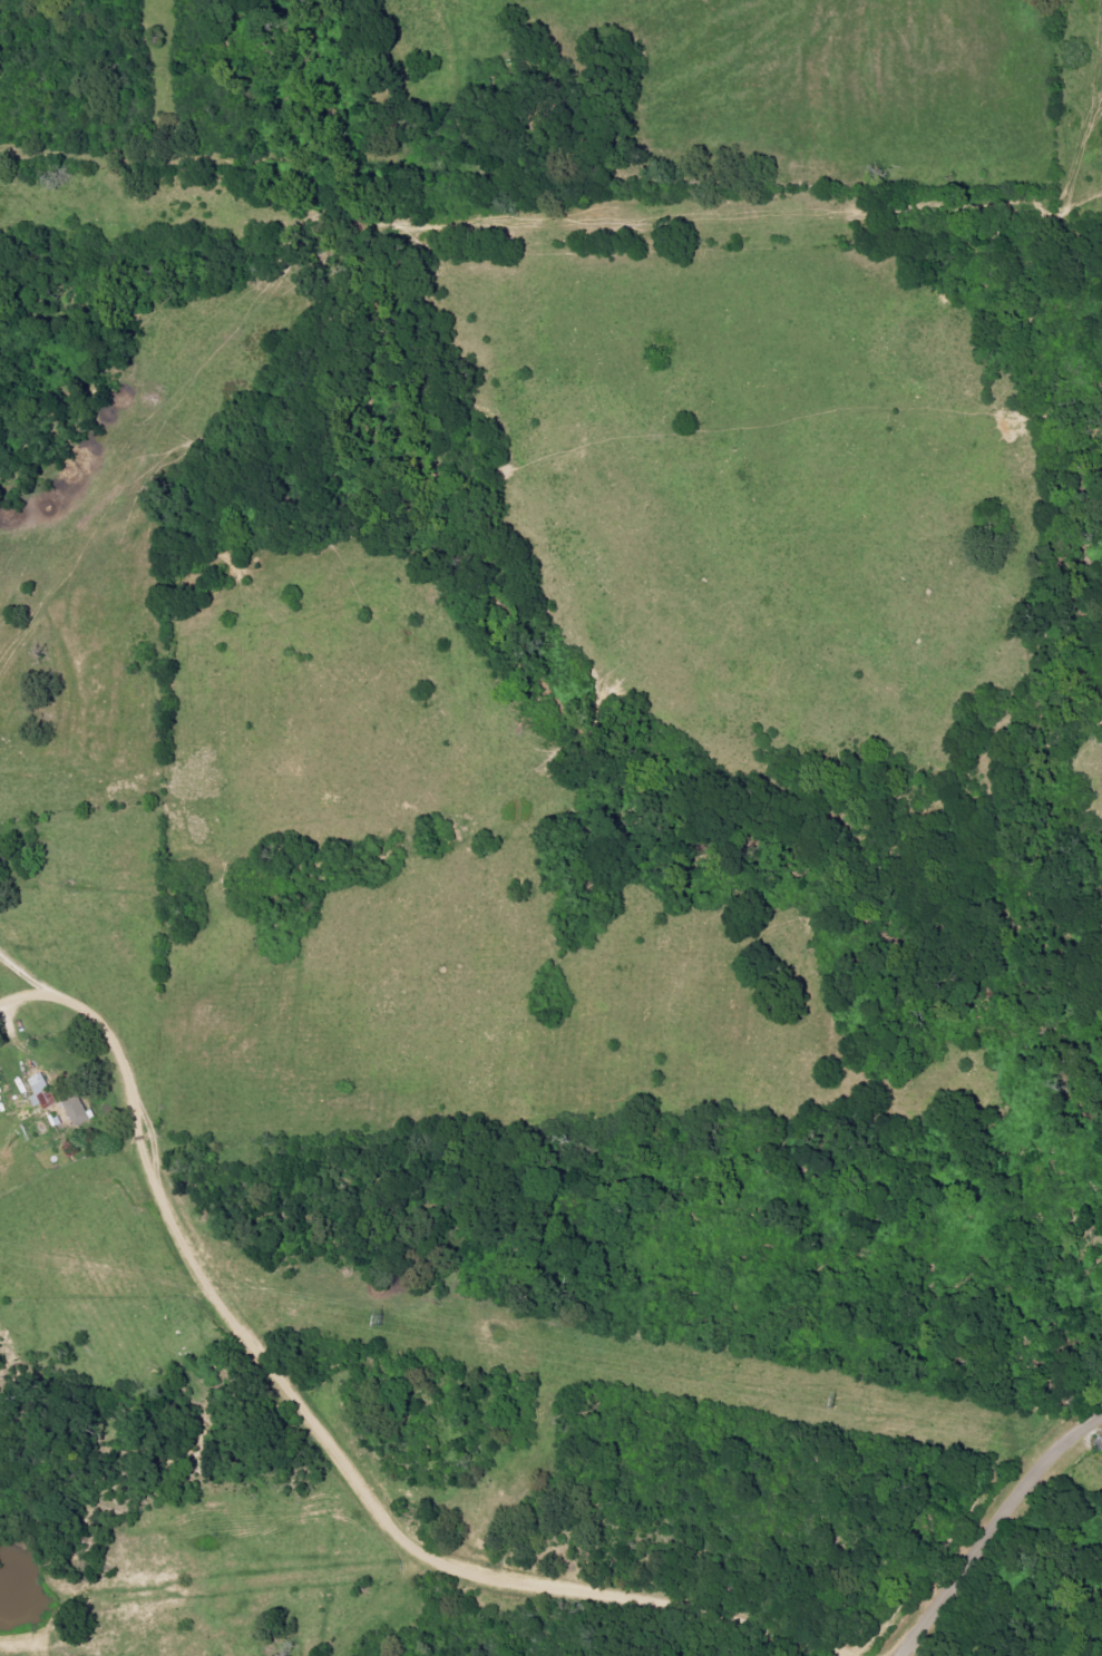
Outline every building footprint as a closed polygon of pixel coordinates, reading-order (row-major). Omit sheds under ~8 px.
[(16,861),(15,842),(0,843),(0,861),(16,861)] [(53,1088),(51,1089),(44,1072),(30,1079),(39,1099),(37,1099),(43,1111),(59,1103),(53,1088)] [(77,1127),(93,1120),(81,1096),(66,1104),(77,1127)]
